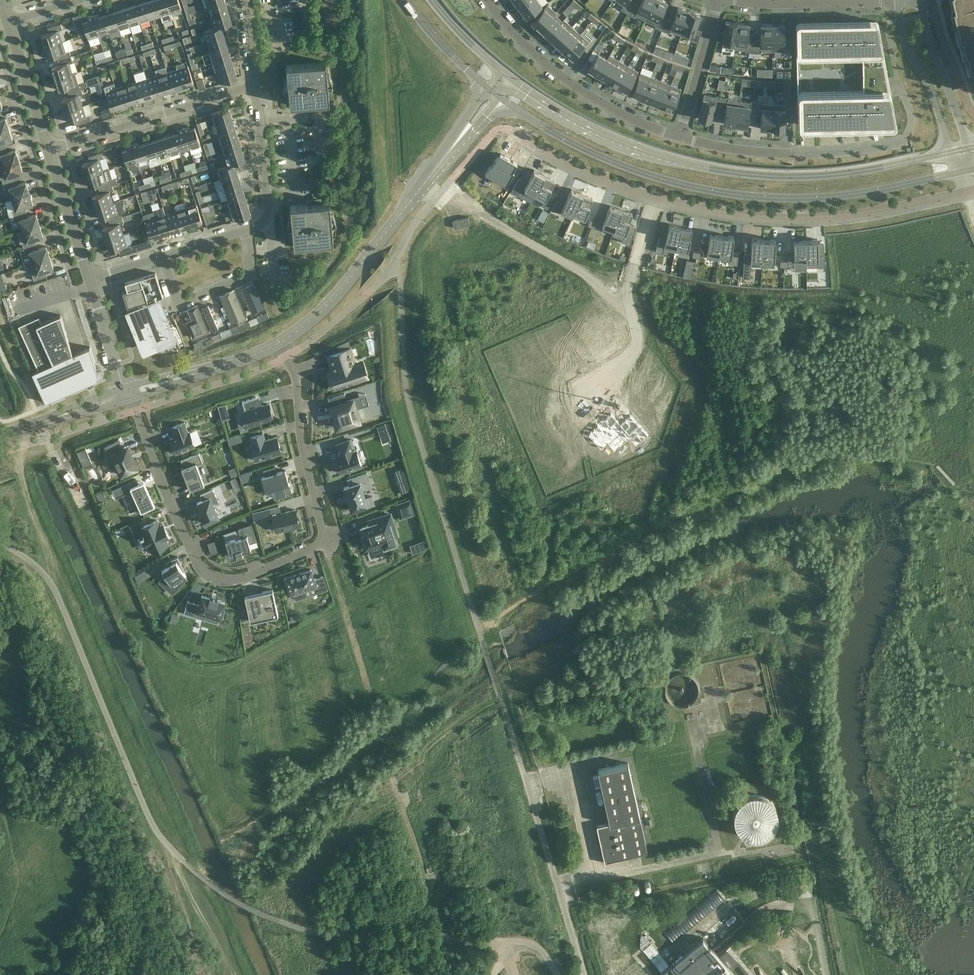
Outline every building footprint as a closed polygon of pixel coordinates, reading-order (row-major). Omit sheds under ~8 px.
[(145,2),(150,19),(161,16),(156,0),(151,0),(145,2)] [(162,16),(164,22),(173,19),(171,13),(167,0),(156,0),(161,16),(162,16)] [(171,13),(182,9),(179,0),(167,0),(171,13)] [(520,8),(531,0),(514,0),(520,8)] [(520,8),(527,17),(542,6),(538,0),(531,0),(520,8)] [(623,5),(621,8),(628,13),(634,2),(631,0),(616,0),(623,5)] [(656,0),(642,0),(640,5),(639,4),(634,2),(628,13),(635,16),(635,15),(646,20),(656,0)] [(662,0),(656,0),(646,20),(656,25),(655,27),(662,30),(667,18),(662,16),(661,16),(663,11),(667,3),(662,0)] [(954,10),(952,10),(960,42),(961,42),(965,57),(966,56),(969,72),(973,71),(973,0),(952,0),(954,10)] [(145,2),(135,5),(140,23),(150,19),(145,2)] [(208,8),(211,18),(229,12),(225,2),(208,8)] [(183,4),(186,14),(190,13),(193,12),(191,6),(188,7),(187,3),(183,4)] [(532,22),(540,30),(554,14),(555,14),(556,12),(548,4),(532,22)] [(135,5),(124,8),(130,26),(140,23),(135,5)] [(672,20),(667,18),(662,30),(670,33),(670,31),(681,35),(689,11),(678,7),(675,16),(673,21),(672,20)] [(124,8),(114,12),(120,29),(130,26),(124,8)] [(689,11),(681,35),(692,38),(691,40),(698,42),(702,30),(697,29),(696,28),(697,24),(700,15),(689,11)] [(114,12),(104,15),(109,32),(120,29),(114,12)] [(211,18),(214,28),(221,26),(232,23),(229,12),(211,18)] [(98,14),(93,15),(99,36),(109,32),(104,15),(99,16),(98,14)] [(540,30),(548,37),(562,21),(555,14),(554,14),(540,30)] [(99,36),(93,15),(87,17),(88,20),(83,22),(88,39),(99,36)] [(548,37),(556,44),(572,26),(564,19),(562,21),(548,37)] [(723,46),(734,48),(738,23),(726,21),(725,31),(724,36),(723,46)] [(796,26),(797,52),(797,93),(798,121),(798,122),(799,123),(799,124),(800,124),(801,125),(802,125),(891,123),(892,123),(893,123),(893,122),(894,122),(894,121),(895,121),(895,120),(895,119),(895,118),(891,98),(891,96),(889,96),(889,89),(889,85),(887,76),(883,50),(878,24),(878,23),(877,22),(877,21),(876,21),(875,21),(874,21),(800,22),(799,22),(799,23),(798,23),(797,24),(797,25),(796,25),(796,26)] [(745,51),(753,52),(754,40),(748,39),(748,34),(750,25),(738,23),(734,48),(746,50),(745,51)] [(41,35),(45,47),(62,41),(59,30),(63,29),(61,24),(48,28),(49,33),(41,35)] [(204,31),(207,42),(224,36),(221,26),(214,28),(204,31)] [(556,44),(564,51),(580,34),(572,26),(556,44)] [(761,51),(773,51),(773,26),(761,26),(761,35),(761,40),(754,40),(753,52),(761,52),(761,51)] [(785,26),(773,26),(773,51),(784,51),(784,56),(791,56),(791,40),(785,40),(785,35),(785,26)] [(589,41),(580,34),(564,51),(573,59),(589,41)] [(207,42),(210,52),(228,47),(224,36),(207,42)] [(56,55),(58,60),(71,56),(69,50),(66,52),(62,41),(45,47),(48,58),(56,55)] [(210,52),(213,62),(231,57),(228,47),(210,52)] [(128,54),(126,50),(126,48),(115,51),(117,57),(128,54)] [(107,61),(106,57),(105,53),(97,55),(98,59),(100,58),(101,62),(107,61)] [(588,70),(598,76),(607,59),(597,53),(588,70)] [(607,81),(619,60),(609,55),(607,59),(598,76),(607,81)] [(51,67),(55,79),(72,73),(69,63),(73,61),(71,56),(58,60),(59,65),(51,67)] [(213,62),(217,73),(234,67),(231,57),(213,62)] [(189,59),(193,69),(198,67),(197,63),(195,64),(193,58),(189,59)] [(607,81),(617,86),(629,66),(619,60),(607,81)] [(290,105),(300,104),(307,103),(307,105),(312,106),(312,103),(329,101),(326,62),(286,65),(290,105)] [(176,65),(178,69),(184,89),(190,87),(189,85),(194,83),(188,66),(184,67),(183,63),(176,65)] [(733,74),(734,67),(722,65),(721,72),(733,74)] [(629,66),(617,86),(627,92),(638,71),(629,66)] [(193,69),(196,79),(200,78),(198,73),(202,71),(200,67),(193,69)] [(234,67),(217,73),(220,83),(238,78),(234,67)] [(178,69),(167,72),(173,90),(178,88),(179,91),(184,89),(178,69)] [(78,71),(72,73),(55,79),(58,90),(67,87),(68,92),(81,88),(87,86),(85,80),(81,81),(78,71)] [(167,72),(157,75),(163,93),(173,90),(167,72)] [(631,94),(642,99),(651,76),(640,72),(631,94)] [(157,75),(147,79),(152,96),(163,93),(157,75)] [(642,99),(652,103),(661,80),(651,76),(642,99)] [(200,78),(196,79),(199,90),(206,88),(203,77),(200,78)] [(147,79),(136,82),(142,99),(152,96),(147,79)] [(561,80),(559,85),(569,89),(571,84),(561,80)] [(652,103),(662,107),(671,84),(661,80),(652,103)] [(136,82),(126,85),(132,103),(142,99),(136,82)] [(122,109),(116,88),(114,84),(104,87),(111,109),(116,108),(117,110),(122,109)] [(671,84),(662,107),(673,111),(681,89),(671,84)] [(126,85),(116,88),(122,109),(128,107),(127,104),(132,103),(126,85)] [(62,100),(65,111),(83,105),(79,95),(83,94),(81,88),(68,92),(70,97),(62,100)] [(720,109),(722,96),(716,95),(716,96),(704,94),(703,98),(703,99),(698,118),(711,121),(713,112),(714,107),(720,109)] [(728,97),(722,96),(720,109),(726,109),(725,114),(724,124),(735,125),(739,100),(728,99),(728,97)] [(749,113),(755,114),(757,101),(751,100),(750,102),(739,100),(735,125),(747,127),(749,118),(749,113)] [(761,129),(772,129),(774,104),(763,103),(763,102),(757,101),(755,114),(761,114),(761,119),(761,129)] [(774,104),(772,129),(784,130),(785,121),(785,116),(792,116),(791,103),(785,103),(785,105),(774,104)] [(83,105),(65,111),(69,122),(77,119),(78,124),(91,120),(90,115),(86,116),(83,105)] [(212,113),(215,124),(232,118),(229,108),(212,113)] [(9,129),(6,118),(0,119),(0,132),(9,129)] [(215,124),(218,134),(236,129),(232,118),(215,124)] [(189,126),(184,128),(192,153),(202,150),(195,127),(190,129),(189,126)] [(179,132),(174,134),(180,151),(190,148),(184,128),(178,130),(179,132)] [(6,147),(5,142),(13,140),(9,129),(0,132),(0,149),(6,147)] [(218,134),(222,145),(239,139),(236,129),(218,134)] [(174,134),(164,137),(169,155),(180,151),(174,134)] [(164,137),(154,141),(159,158),(169,155),(164,137)] [(222,145),(225,155),(242,149),(239,139),(222,145)] [(161,163),(159,158),(154,141),(143,144),(151,166),(161,163)] [(138,142),(132,144),(140,169),(140,168),(141,169),(151,166),(143,144),(138,145),(138,142)] [(140,169),(132,144),(127,146),(127,149),(122,150),(128,168),(131,167),(132,171),(140,169)] [(2,167),(19,161),(16,150),(8,152),(6,147),(0,149),(0,160),(2,167)] [(225,155),(228,165),(235,163),(246,160),(242,149),(225,155)] [(90,162),(82,164),(86,175),(103,170),(100,159),(103,158),(102,152),(88,157),(90,162)] [(500,153),(487,170),(485,173),(503,184),(506,185),(510,179),(513,181),(521,168),(516,165),(517,163),(500,153)] [(3,184),(16,180),(15,175),(23,172),(19,161),(2,167),(0,167),(0,179),(2,178),(3,184)] [(217,168),(221,179),(238,173),(235,163),(228,165),(217,168)] [(110,168),(103,170),(86,175),(89,187),(97,184),(99,189),(112,185),(118,183),(116,177),(113,178),(110,168)] [(519,177),(511,191),(521,196),(521,194),(531,200),(530,201),(531,202),(534,195),(533,195),(534,193),(545,175),(534,169),(527,182),(519,177)] [(221,179),(224,189),(241,184),(238,173),(221,179)] [(534,193),(533,195),(534,195),(544,201),(542,205),(548,208),(554,197),(548,194),(555,181),(545,175),(534,193)] [(9,188),(12,199),(30,193),(26,182),(18,184),(16,180),(3,184),(5,189),(9,188)] [(178,181),(167,184),(169,188),(172,187),(173,189),(180,187),(178,181)] [(224,189),(227,199),(244,194),(241,184),(224,189)] [(92,196),(96,208),(113,202),(110,191),(114,190),(112,185),(99,189),(100,194),(92,196)] [(571,189),(561,212),(572,217),(573,215),(582,194),(571,189)] [(12,210),(13,216),(27,212),(25,207),(33,204),(30,193),(12,199),(15,209),(12,210)] [(227,199),(230,210),(248,204),(244,194),(227,199)] [(582,194),(573,215),(584,219),(593,198),(582,194)] [(107,216),(109,221),(122,217),(121,215),(122,215),(124,212),(120,200),(113,202),(96,208),(99,219),(107,216)] [(290,206),(294,245),(333,241),(330,202),(312,204),(311,200),(307,202),(307,204),(290,206)] [(174,206),(176,211),(181,228),(192,225),(186,208),(184,203),(183,201),(175,204),(174,206)] [(202,222),(197,204),(186,208),(192,225),(202,222)] [(248,204),(230,210),(224,212),(227,222),(226,222),(226,223),(251,215),(248,204)] [(610,205),(602,227),(613,231),(621,209),(610,205)] [(613,231),(612,233),(623,237),(622,241),(630,244),(636,226),(629,224),(632,213),(621,209),(613,231)] [(181,228),(176,211),(165,214),(171,232),(181,228)] [(19,220),(22,231),(40,225),(36,214),(28,217),(27,212),(13,216),(15,221),(19,220)] [(161,235),(155,217),(153,212),(143,215),(150,238),(161,235)] [(165,214),(155,217),(161,235),(171,232),(165,214)] [(102,228),(106,240),(123,234),(120,223),(124,222),(122,217),(109,221),(110,226),(102,228)] [(453,220),(454,228),(470,225),(468,217),(453,220)] [(660,236),(656,252),(663,253),(664,249),(675,251),(681,226),(669,224),(666,237),(660,236)] [(43,236),(40,225),(22,231),(17,233),(20,243),(22,243),(24,248),(37,244),(35,239),(43,236)] [(681,226),(675,251),(687,254),(692,229),(681,226)] [(123,234),(106,240),(109,251),(118,248),(119,253),(132,249),(130,243),(132,242),(129,232),(123,234)] [(710,233),(706,258),(719,260),(719,257),(722,234),(710,233)] [(722,234),(719,257),(730,259),(730,264),(737,265),(739,253),(739,252),(732,251),(734,236),(722,234)] [(744,253),(744,265),(751,266),(751,263),(762,264),(764,239),(752,238),(751,253),(744,253)] [(764,239),(762,264),(774,265),(776,239),(764,239)] [(806,239),(794,240),(794,263),(806,262),(806,239)] [(818,239),(806,239),(806,262),(806,265),(817,265),(818,267),(825,267),(824,254),(818,254),(818,239)] [(25,265),(33,263),(50,257),(46,246),(38,249),(37,244),(24,248),(25,253),(22,254),(25,265)] [(50,257),(33,263),(36,274),(32,275),(34,280),(47,276),(45,271),(53,269),(50,257)] [(125,298),(127,307),(139,303),(140,306),(125,312),(141,350),(149,347),(152,348),(155,350),(158,351),(161,351),(165,352),(167,352),(171,352),(174,351),(177,350),(180,349),(159,297),(163,296),(156,273),(125,282),(127,290),(126,290),(129,298),(126,299),(125,298)] [(254,282),(244,286),(257,314),(266,310),(254,282)] [(234,289),(220,295),(233,325),(246,320),(234,289)] [(199,306),(188,311),(193,321),(188,324),(194,339),(210,332),(201,310),(199,306)] [(209,306),(201,310),(210,332),(211,333),(218,330),(209,306)] [(269,318),(267,312),(257,317),(249,320),(251,326),(259,322),(269,318)] [(39,317),(18,326),(38,370),(32,373),(46,403),(97,379),(99,376),(90,347),(73,354),(61,315),(42,323),(39,317)] [(230,328),(233,334),(241,330),(251,326),(249,320),(230,328)] [(220,332),(222,338),(233,334),(230,328),(220,332)] [(196,349),(214,341),(212,336),(194,344),(196,349)] [(334,370),(329,372),(334,388),(350,383),(351,385),(361,382),(360,379),(364,378),(359,362),(355,363),(350,349),(330,356),(334,370)] [(345,393),(328,399),(332,414),(331,414),(331,415),(333,414),(334,418),(332,418),(332,419),(334,418),(337,428),(359,421),(356,408),(362,407),(359,396),(347,399),(345,393)] [(247,426),(273,418),(269,404),(259,406),(256,397),(242,401),(245,411),(243,412),(247,426)] [(598,425),(588,434),(602,449),(622,431),(636,446),(648,435),(630,415),(621,423),(611,413),(605,419),(604,418),(597,424),(598,425)] [(195,446),(189,431),(188,431),(185,422),(172,426),(176,436),(170,438),(176,453),(195,446)] [(251,444),(256,460),(281,452),(277,437),(265,440),(263,433),(251,437),(253,444),(251,444)] [(335,458),(340,473),(362,465),(356,450),(355,450),(351,439),(336,444),(339,452),(340,456),(336,457),(335,458)] [(112,453),(121,475),(136,468),(133,462),(135,461),(132,454),(130,455),(126,446),(122,448),(118,440),(105,446),(109,455),(112,453)] [(199,453),(181,460),(183,466),(186,474),(184,475),(190,489),(204,484),(197,464),(203,462),(199,453)] [(274,497),(292,492),(289,482),(290,481),(288,476),(287,477),(285,470),(277,472),(275,466),(263,469),(265,476),(262,477),(265,489),(271,488),(274,497)] [(351,509),(352,510),(353,510),(367,505),(368,507),(375,504),(372,496),(365,498),(360,483),(365,481),(363,474),(366,473),(367,473),(348,479),(350,485),(345,487),(344,487),(344,488),(347,495),(346,496),(347,497),(348,497),(349,500),(348,501),(348,502),(349,502),(351,509)] [(144,481),(138,484),(136,479),(112,489),(112,491),(113,491),(112,490),(119,487),(122,493),(127,491),(137,512),(136,513),(142,510),(144,515),(151,512),(149,507),(154,505),(153,501),(144,481)] [(213,489),(200,495),(203,500),(197,502),(203,514),(201,515),(205,523),(219,517),(213,504),(219,501),(213,489)] [(415,513),(410,500),(396,505),(401,518),(415,513)] [(267,517),(272,516),(276,531),(299,526),(295,510),(281,513),(279,506),(265,510),(267,517)] [(365,547),(367,547),(375,544),(376,550),(384,548),(396,544),(394,538),(394,536),(397,535),(390,514),(378,518),(379,521),(369,525),(361,527),(364,536),(362,537),(365,547)] [(169,538),(163,524),(159,526),(157,520),(143,526),(141,521),(130,526),(133,531),(141,528),(143,534),(142,534),(148,547),(149,547),(152,552),(168,545),(166,539),(169,538)] [(249,543),(257,541),(251,524),(238,528),(241,537),(235,539),(235,537),(225,540),(230,557),(236,555),(237,556),(243,555),(242,552),(251,549),(249,543)] [(214,541),(208,543),(211,553),(217,551),(214,541)] [(182,565),(178,556),(166,562),(167,565),(168,566),(162,569),(165,575),(161,579),(175,591),(186,578),(185,577),(186,576),(180,565),(182,565)] [(296,599),(305,597),(303,590),(316,586),(318,592),(327,589),(323,576),(314,579),(311,569),(285,578),(290,594),(294,593),(296,599)] [(245,596),(251,621),(278,615),(273,589),(245,596)] [(188,601),(184,613),(204,619),(206,613),(222,618),(225,609),(223,609),(225,602),(217,599),(218,598),(210,596),(210,597),(202,595),(199,604),(188,601)] [(665,687),(665,689),(665,692),(666,695),(667,697),(668,699),(670,701),(672,703),(674,704),(677,705),(679,706),(682,706),(684,706),(687,705),(690,704),(692,703),(694,701),(696,699),(697,697),(698,695),(699,692),(699,689),(699,687),(698,684),(697,682),(696,679),(694,677),(692,676),(690,674),(687,673),(684,673),(682,672),(679,673),(677,673),(674,674),(672,676),(670,677),(668,679),(667,682),(666,684),(665,687)] [(597,826),(605,863),(606,862),(648,852),(628,763),(598,769),(610,823),(597,826)] [(734,812),(734,816),(734,819),(735,822),(736,826),(738,829),(740,831),(743,833),(746,835),(749,837),(752,837),(756,838),(759,837),(763,837),(766,835),(769,833),(771,831),(774,829),(776,826),(777,822),(778,819),(778,816),(778,812),(777,809),(776,806),(774,803),(771,800),(769,798),(766,796),(763,795),(759,794),(756,794),(752,794),(749,795),(746,796),(743,798),(740,800),(738,803),(736,806),(735,809),(734,812)] [(666,933),(674,943),(725,900),(717,890),(666,933)] [(737,921),(745,914),(742,910),(734,917),(737,921)] [(703,937),(670,965),(645,936),(641,935),(640,947),(662,973),(663,974),(736,974),(703,937)] [(772,953),(763,960),(766,965),(776,957),(772,953)]
